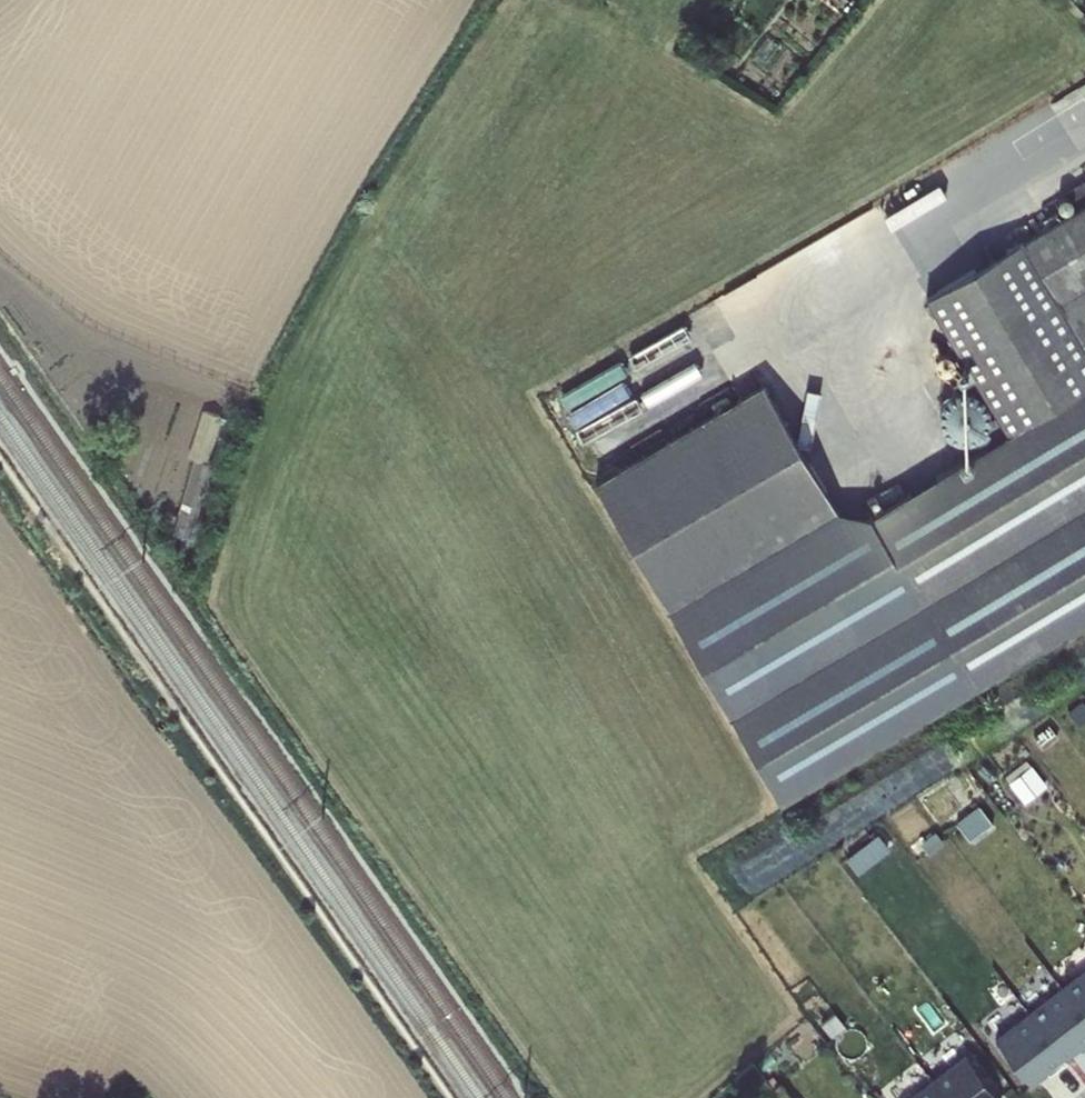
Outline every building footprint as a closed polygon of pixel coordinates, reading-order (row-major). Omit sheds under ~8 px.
[(779,799),(1084,619),(1084,189),(920,286),(1002,426),(845,518),(750,355),(577,456),(779,799)] [(181,495),(170,530),(193,537),(204,502),(181,495)] [(961,814),(970,831),(993,820),(985,803),(961,814)] [(993,1022),(1021,1077),(1084,1044),(1084,974),(993,1022)] [(897,1097),(999,1097),(971,1052),(908,1091),(901,1080),(890,1086),(897,1097)]
